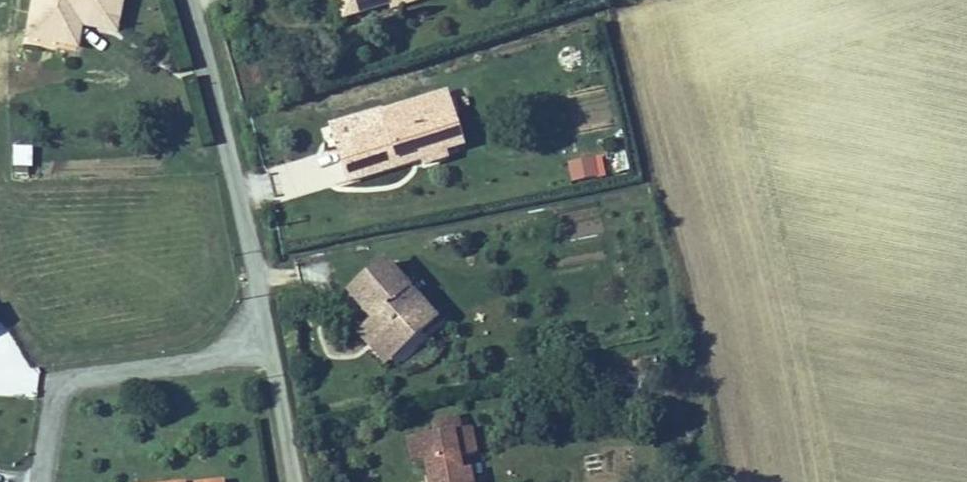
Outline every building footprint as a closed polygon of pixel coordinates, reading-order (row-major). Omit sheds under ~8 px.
[(78,50),(82,27),(118,33),(122,8),(124,0),(32,0),(25,41),(78,50)] [(338,1),(344,18),(386,4),(385,0),(338,0),(338,1)] [(386,4),(388,10),(418,0),(385,0),(386,4)] [(438,117),(457,112),(450,90),(383,111),(382,108),(322,127),(332,160),(339,181),(392,165),(389,156),(420,146),(423,155),(426,166),(450,159),(438,117)] [(470,153),(457,112),(438,117),(450,159),(470,153)] [(32,176),(33,146),(14,146),(13,175),(32,176)] [(420,146),(389,156),(392,165),(423,155),(420,146)] [(385,262),(347,296),(372,325),(394,350),(433,316),(385,262)] [(381,361),(394,350),(372,325),(359,337),(368,347),(381,361)] [(433,481),(474,481),(471,469),(464,470),(460,453),(480,448),(473,420),(462,423),(459,409),(438,414),(442,429),(428,432),(427,427),(406,432),(410,449),(413,464),(428,460),(433,481)]
